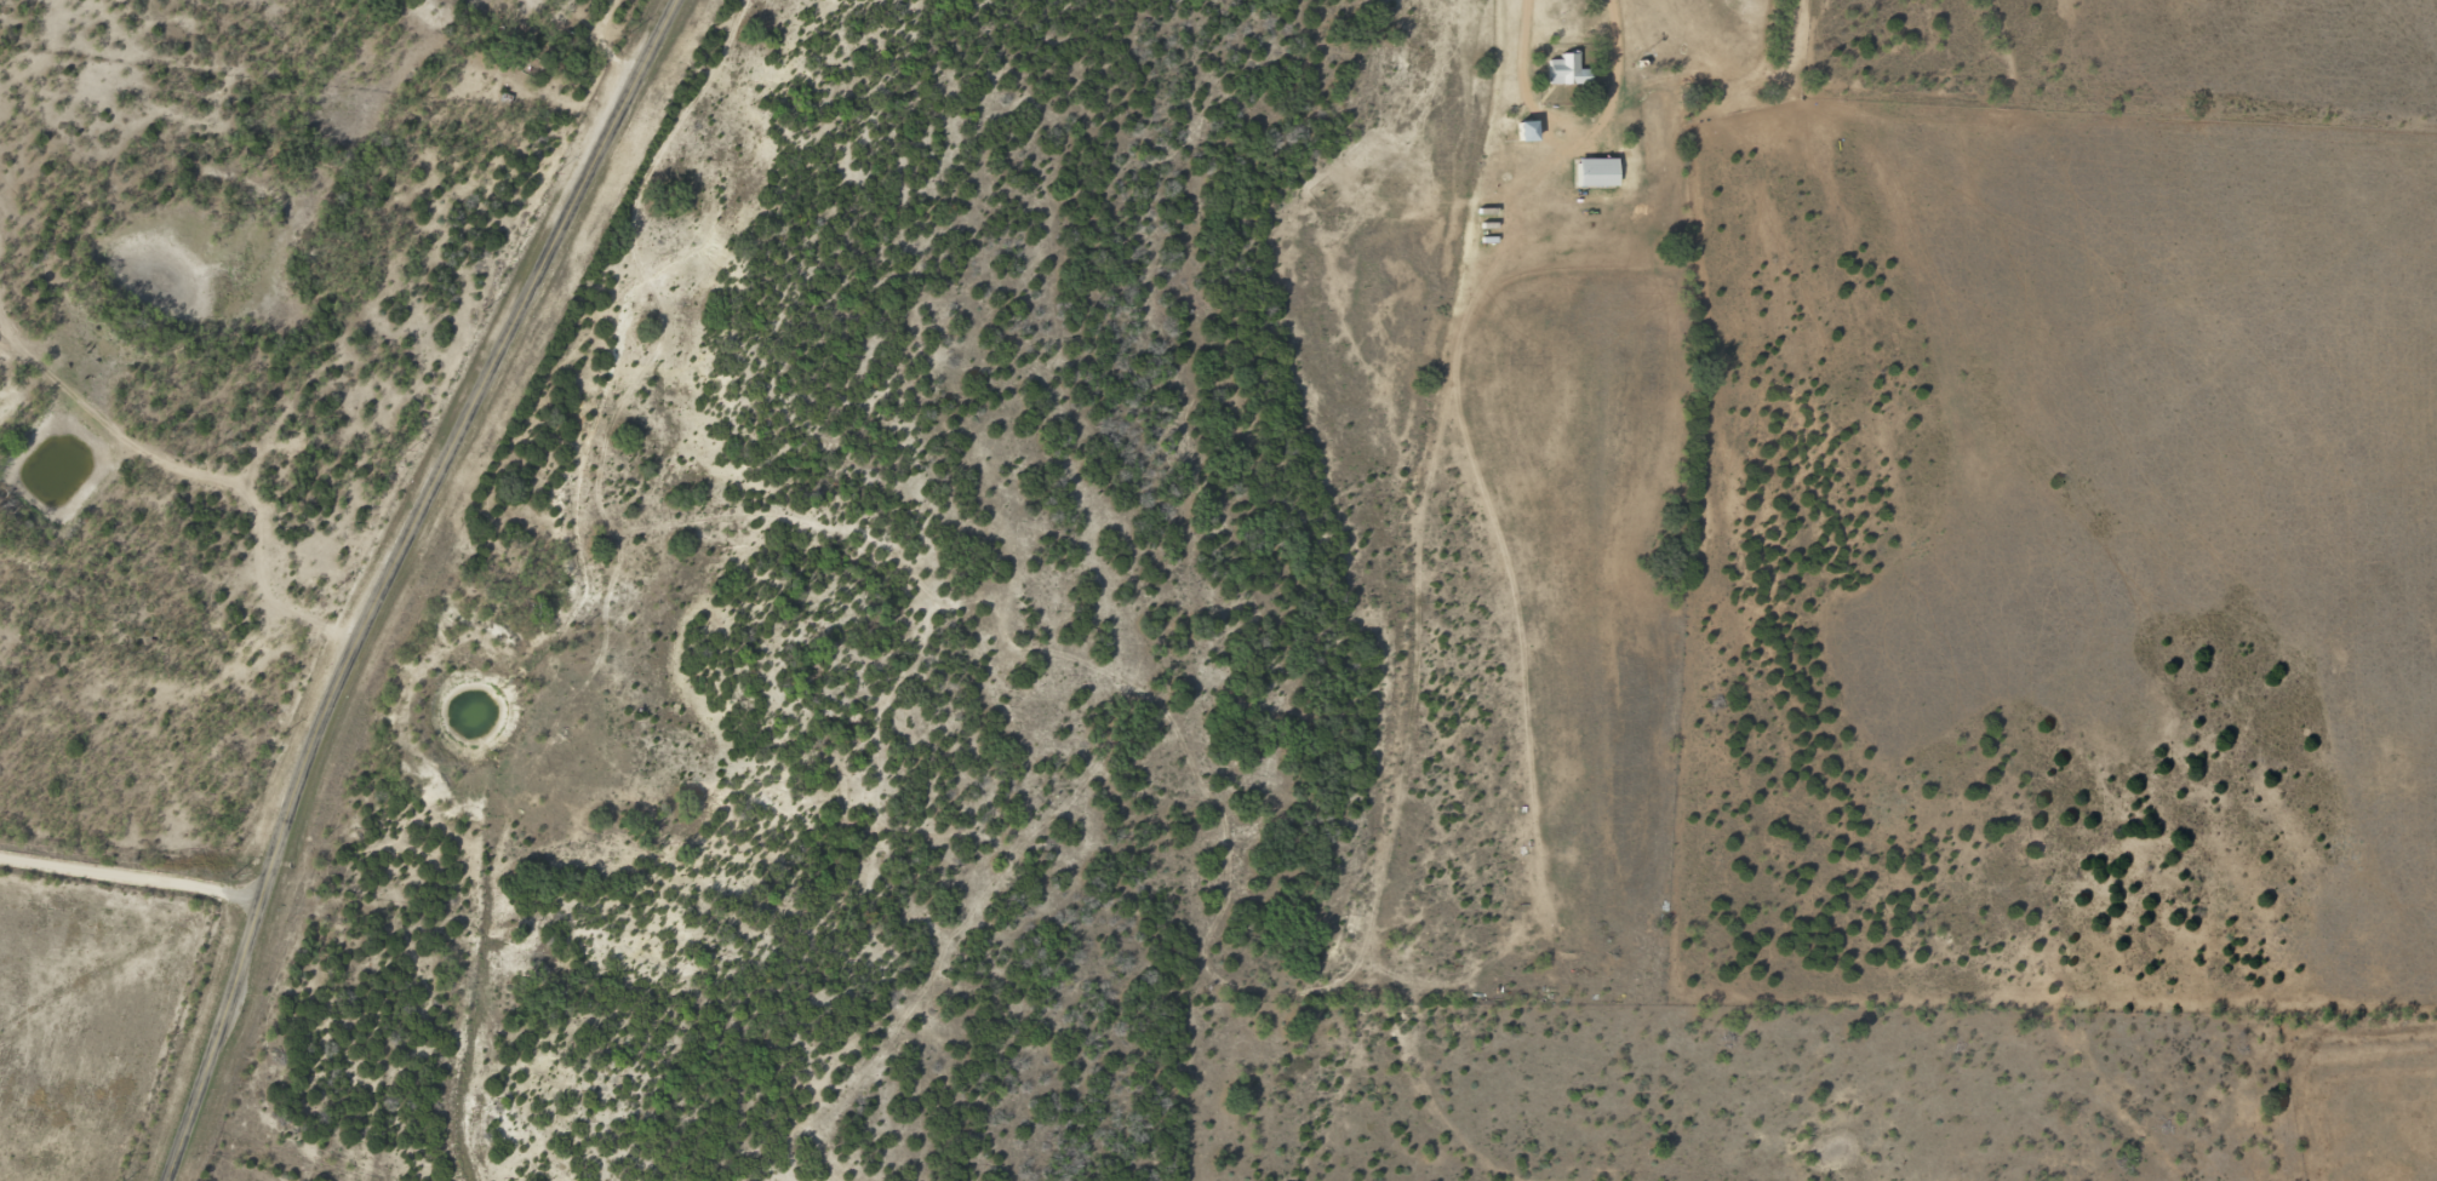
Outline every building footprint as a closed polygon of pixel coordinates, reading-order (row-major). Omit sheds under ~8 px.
[(1548,60),(1547,84),(1588,85),(1588,69),(1577,69),(1578,52),(1560,52),(1560,60),(1548,60)] [(1518,122),(1518,141),(1534,141),(1534,122),(1518,122)] [(1615,159),(1573,159),(1573,187),(1615,187),(1615,159)]
